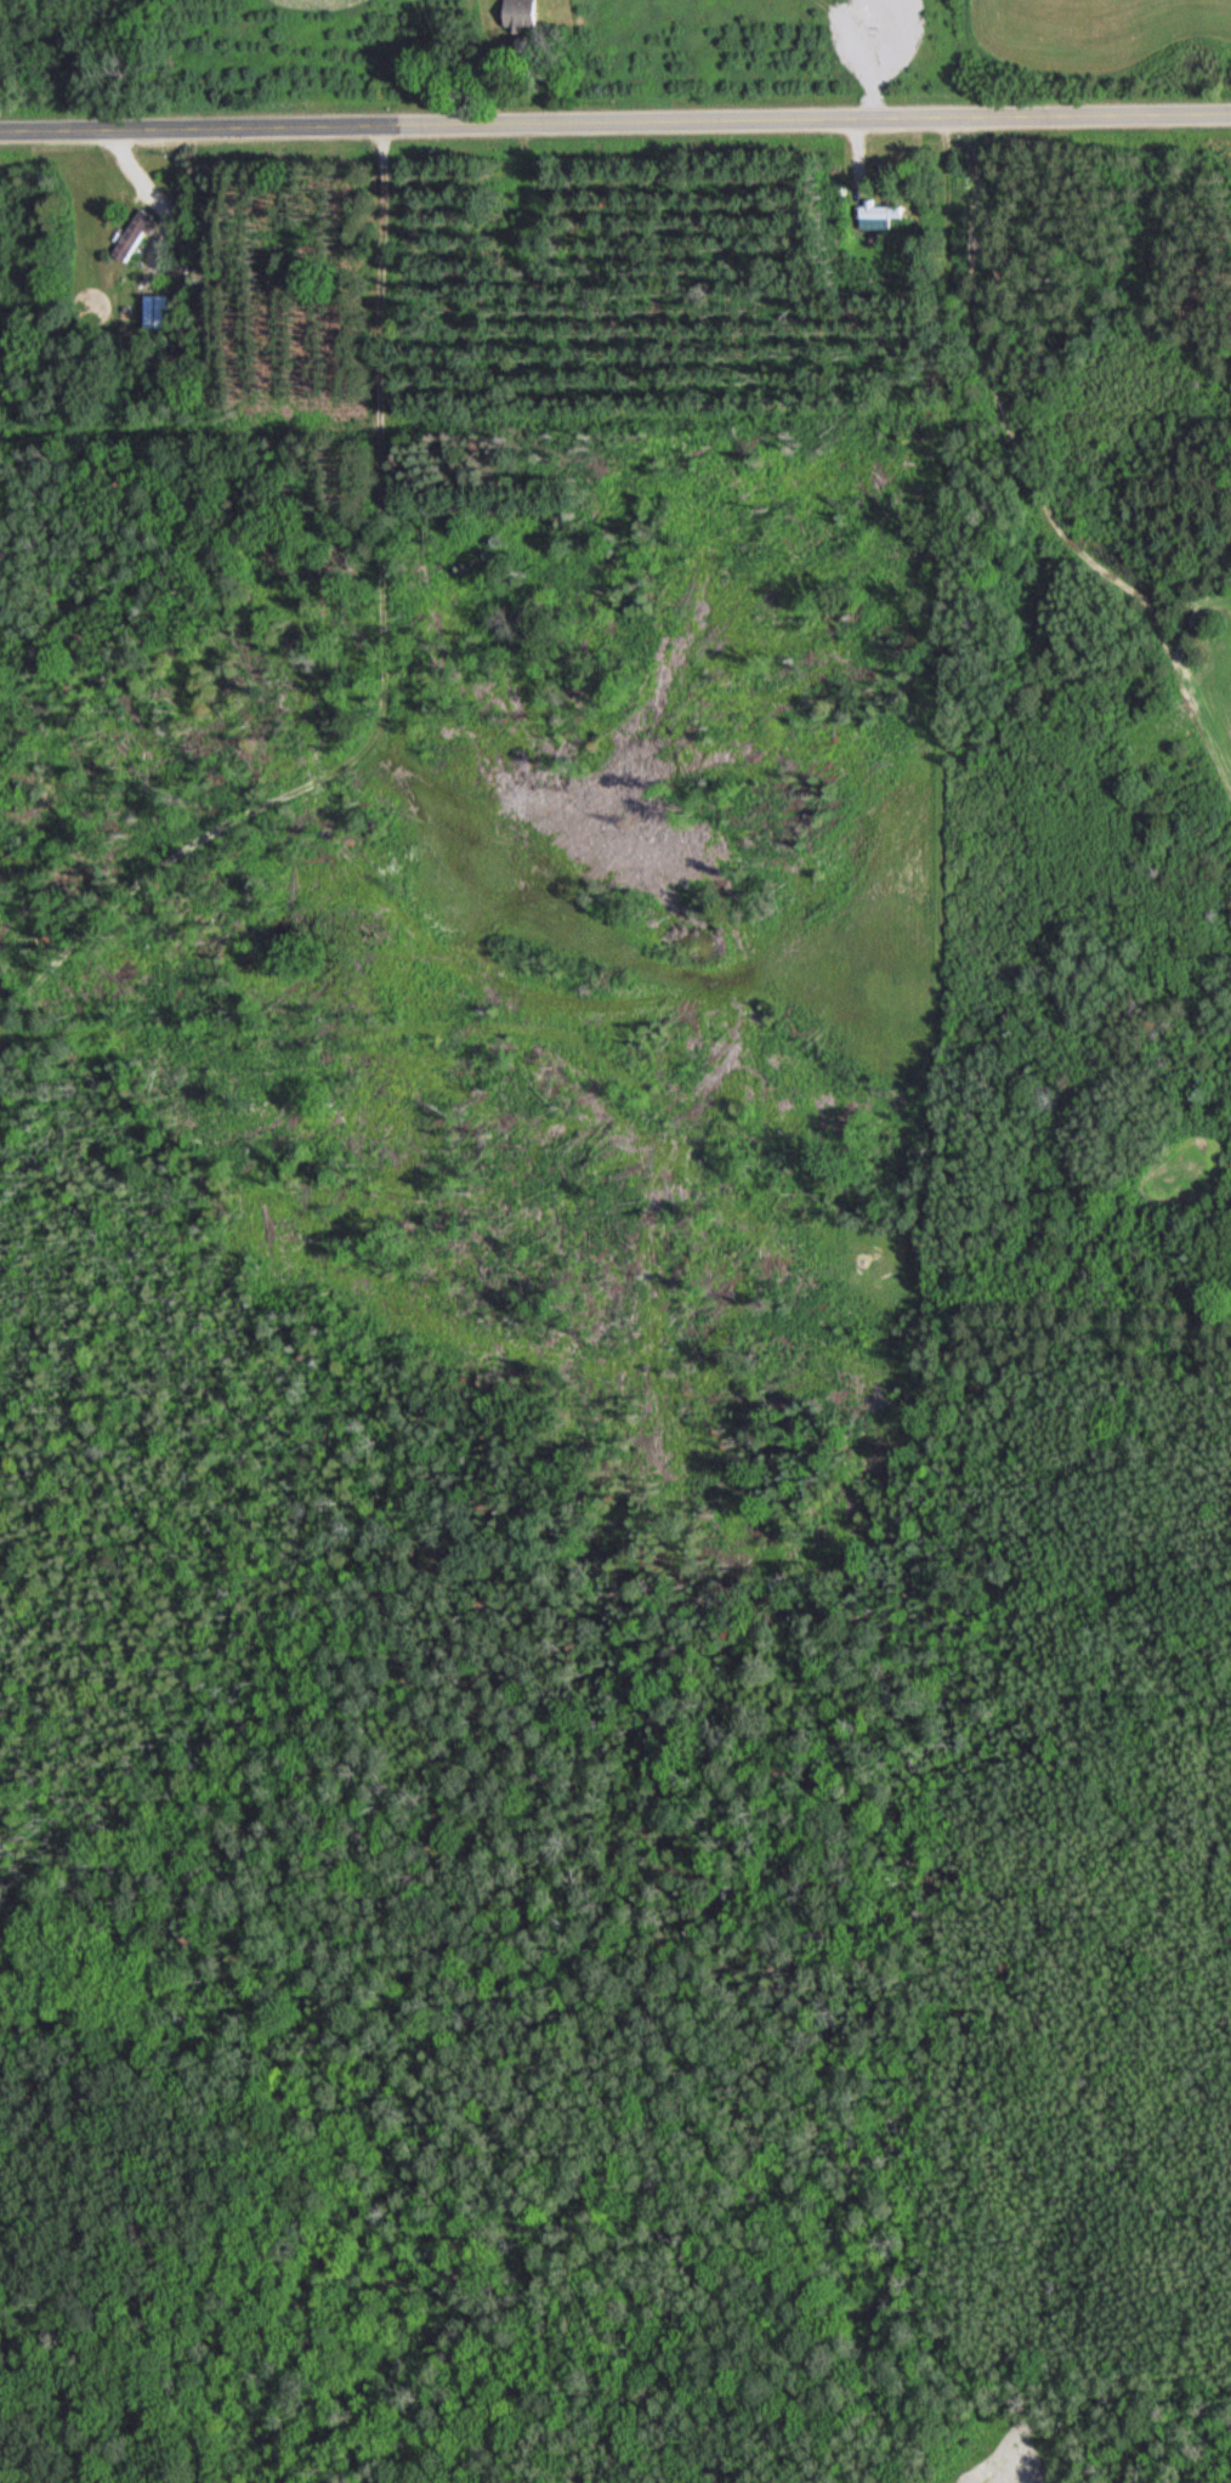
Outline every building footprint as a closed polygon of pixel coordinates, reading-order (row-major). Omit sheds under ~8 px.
[(501,27),(537,27),(537,0),(501,0),(501,27)] [(870,204),(870,219),(906,219),(906,204),(870,204)] [(155,217),(140,207),(110,255),(125,264),(155,217)] [(177,330),(177,296),(147,296),(147,330),(177,330)]
